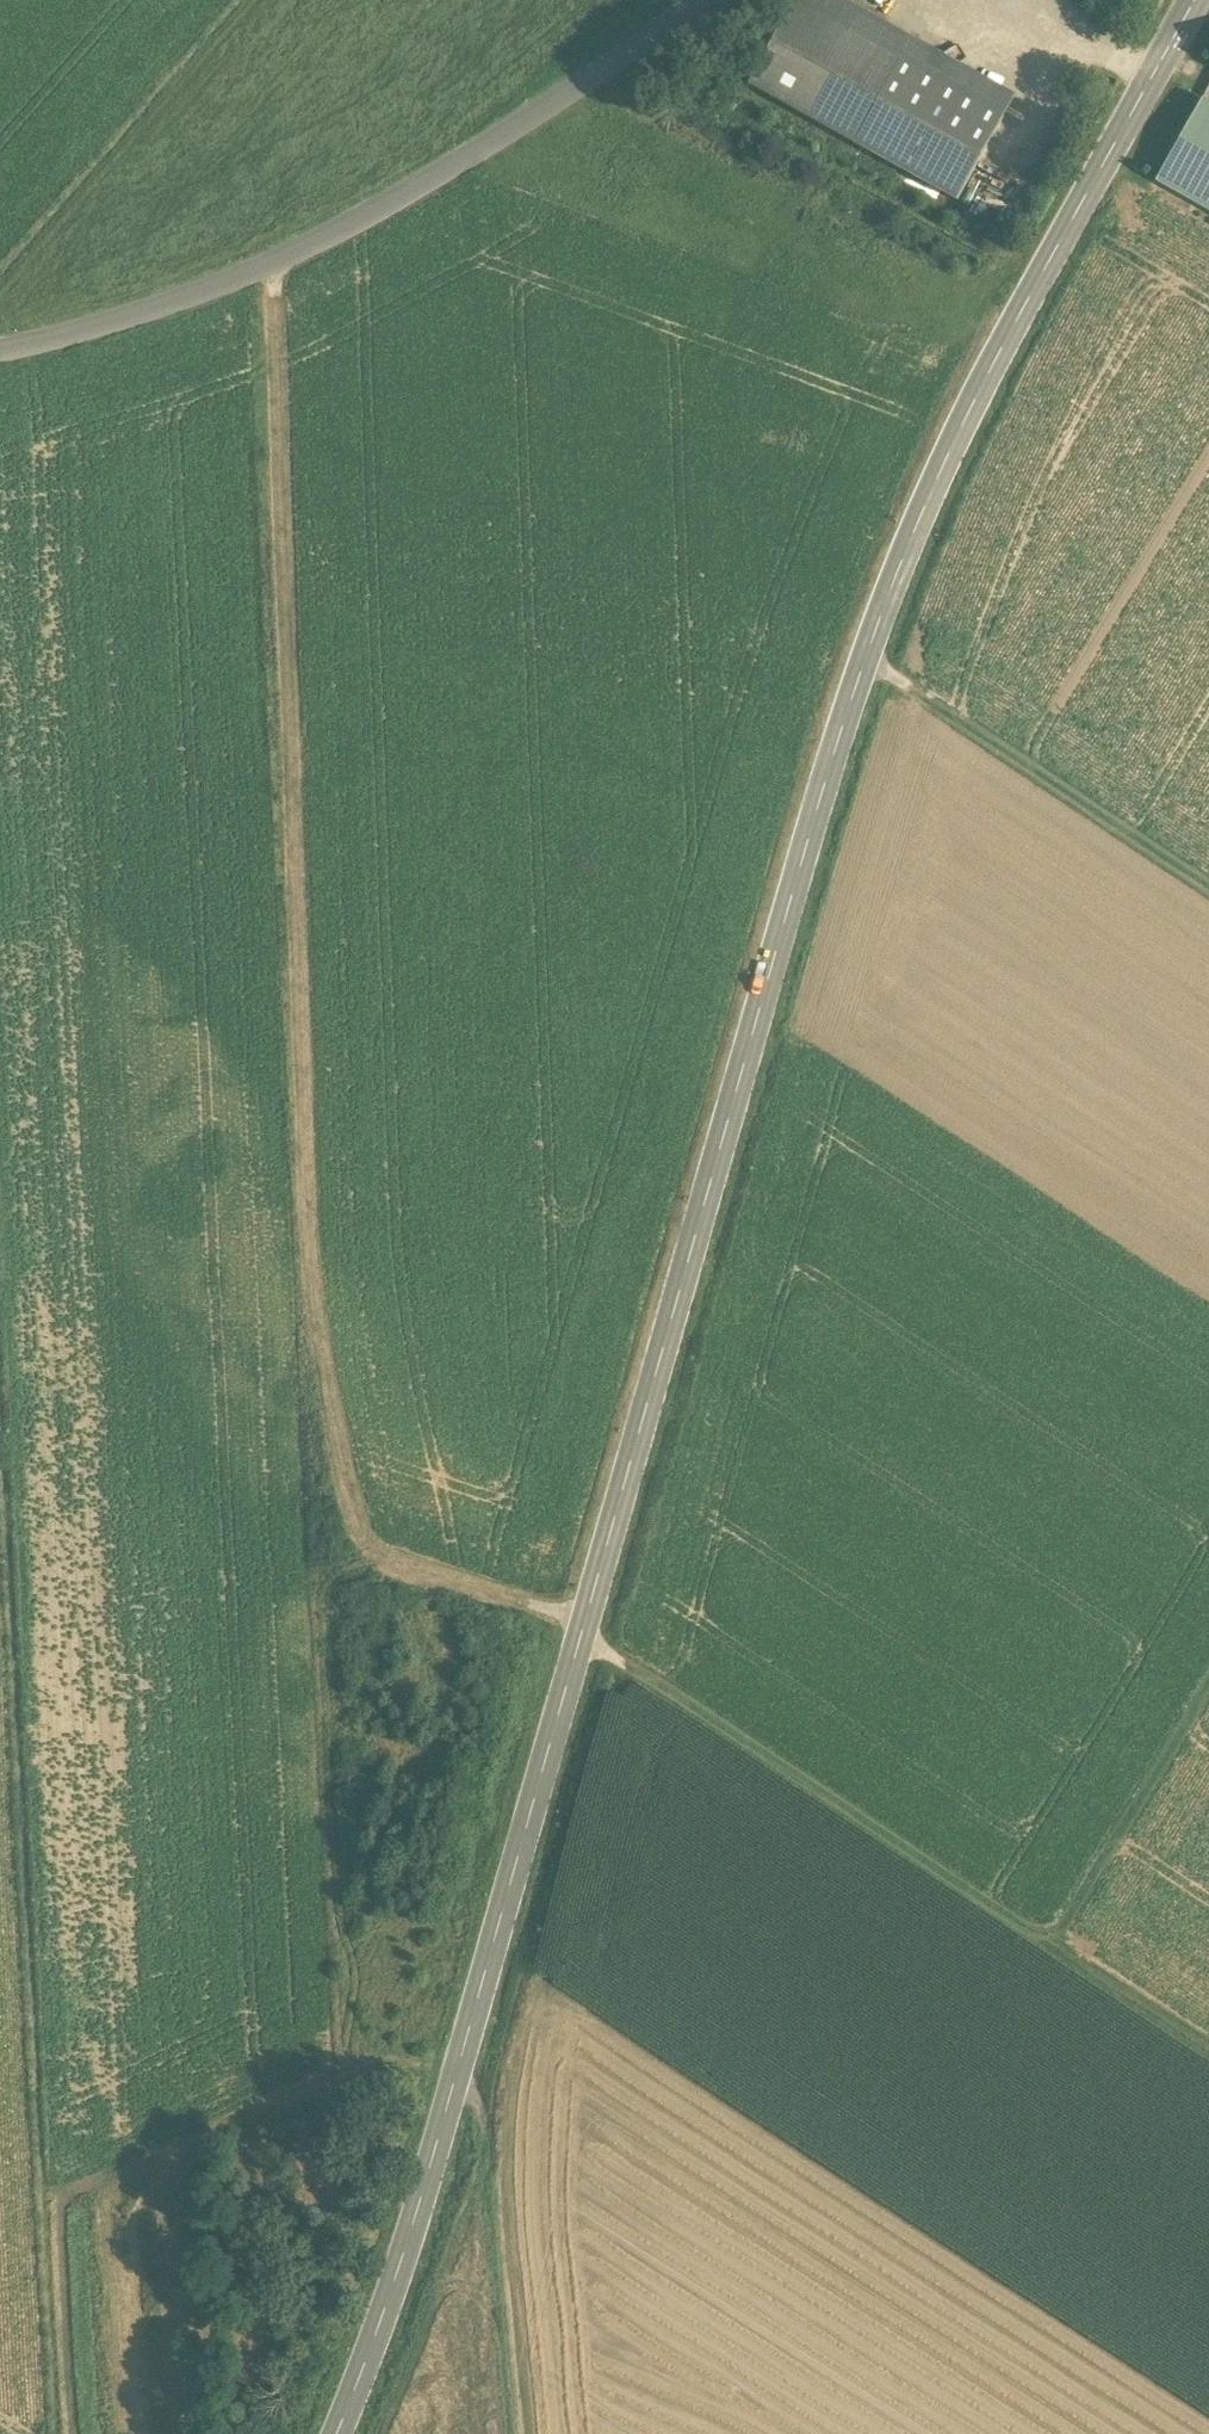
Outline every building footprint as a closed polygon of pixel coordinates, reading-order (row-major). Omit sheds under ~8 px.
[(1006,121),(1017,102),(832,0),(801,0),(797,7),(1006,121)] [(958,209),(1006,121),(797,7),(749,94),(958,209)] [(1202,99),(1155,182),(1208,212),(1208,102),(1202,99)]
